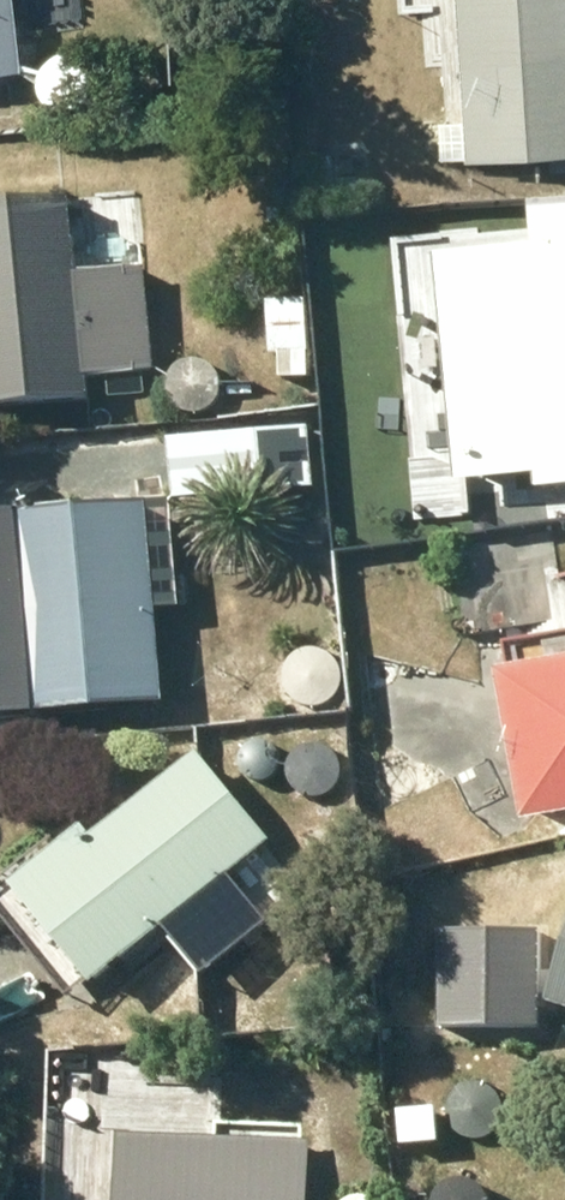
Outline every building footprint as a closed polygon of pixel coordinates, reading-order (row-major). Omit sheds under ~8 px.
[(17,65),(9,0),(0,0),(0,67),(17,65)] [(433,117),(436,158),(564,150),(564,0),(451,0),(458,115),(433,117)] [(205,8),(167,9),(169,78),(207,77),(205,8)] [(84,397),(82,375),(151,369),(140,266),(67,273),(60,194),(0,200),(0,405),(84,397)] [(427,256),(450,481),(529,473),(530,490),(564,486),(564,196),(524,200),(528,245),(427,256)] [(303,352),(301,300),(262,301),(265,354),(303,352)] [(305,426),(163,440),(169,498),(311,485),(305,426)] [(300,486),(266,507),(288,542),(321,520),(300,486)] [(160,703),(150,605),(175,603),(165,501),(0,518),(0,719),(160,703)] [(534,545),(449,560),(461,632),(547,617),(534,545)] [(276,580),(282,645),(310,642),(305,577),(276,580)] [(499,647),(504,673),(488,676),(516,826),(564,817),(564,634),(499,647)] [(194,917),(184,906),(263,839),(188,752),(85,840),(74,827),(6,885),(92,986),(159,928),(168,939),(194,917)] [(444,915),(441,1021),(531,1023),(534,918),(444,915)] [(564,994),(564,915),(542,987),(564,994)] [(395,1105),(394,1138),(425,1139),(425,1105),(395,1105)] [(110,1199),(301,1199),(305,1132),(114,1123),(110,1199)]
